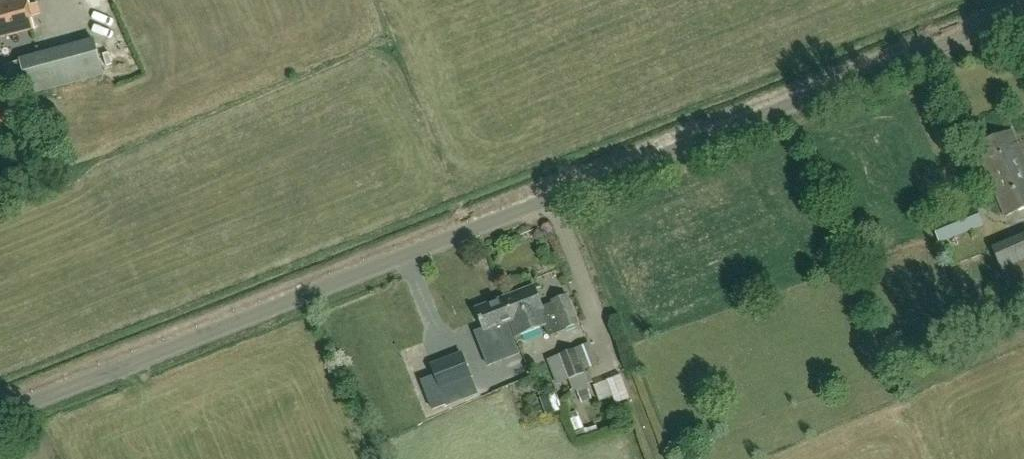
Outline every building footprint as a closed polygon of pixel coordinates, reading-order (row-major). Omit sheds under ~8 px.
[(35,29),(28,0),(4,0),(0,1),(0,38),(35,29)] [(29,95),(104,74),(94,38),(19,58),(29,95)] [(1023,209),(1023,158),(1013,131),(975,146),(1005,216),(1023,209)] [(939,242),(983,224),(974,204),(931,223),(939,242)] [(1023,288),(1023,232),(992,246),(1011,294),(1023,288)] [(553,323),(544,309),(535,287),(502,300),(506,310),(514,307),(518,317),(509,321),(516,338),(545,326),(553,323)] [(553,323),(545,326),(549,336),(553,334),(579,324),(567,296),(552,301),(554,305),(544,309),(553,323)] [(508,322),(509,321),(518,317),(514,307),(506,310),(502,300),(476,310),(484,331),(497,326),(500,336),(512,331),(508,322)] [(584,370),(585,370),(598,364),(590,341),(560,353),(561,355),(576,349),(584,370)] [(586,371),(585,370),(584,370),(576,349),(561,355),(560,353),(547,358),(556,384),(569,379),(573,390),(575,389),(577,393),(578,392),(582,402),(592,398),(587,384),(593,382),(588,370),(586,371)] [(470,372),(462,350),(431,361),(440,383),(470,372)] [(624,369),(610,372),(614,396),(629,393),(624,369)] [(583,410),(572,414),(577,428),(588,424),(583,410)]
